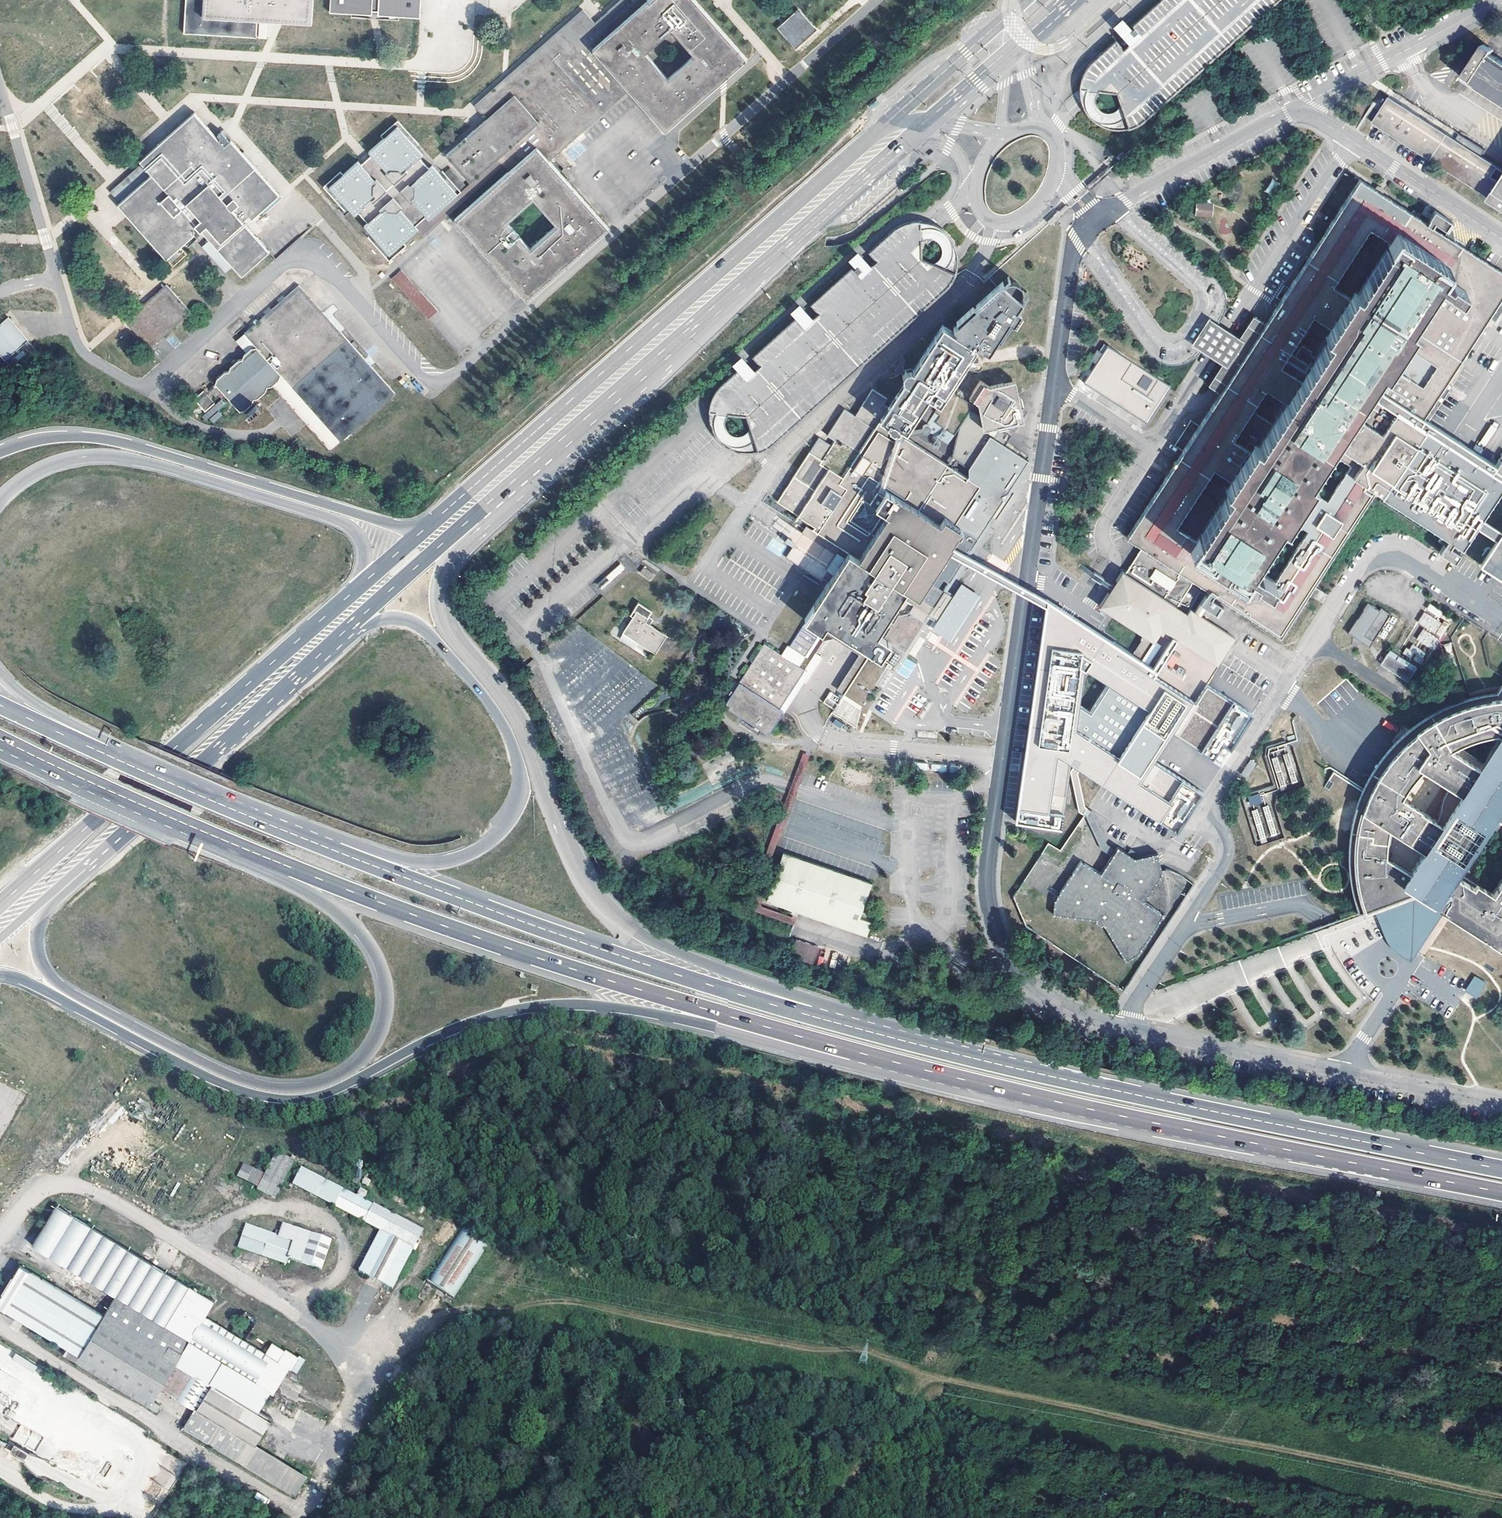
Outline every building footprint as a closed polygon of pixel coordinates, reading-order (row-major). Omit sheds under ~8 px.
[(184,32),(256,37),(257,20),(311,23),(313,0),(186,0),(184,32)] [(375,0),(331,0),(330,11),(374,14),(375,0)] [(374,14),(420,17),(421,0),(375,0),(374,14)] [(644,2),(642,0),(620,0),(592,25),(580,12),(472,107),(484,121),(443,156),(468,183),(494,160),(501,167),(506,173),(534,150),(546,163),(626,92),(590,50),(644,2)] [(689,0),(646,0),(644,2),(590,50),(626,92),(662,132),(742,61),(689,0)] [(1116,41),(1102,53),(1096,59),(1093,62),(1090,65),(1088,67),(1085,72),(1082,77),(1081,81),(1080,86),(1080,88),(1080,89),(1080,93),(1080,97),(1081,103),(1083,107),(1084,110),(1086,112),(1088,116),(1091,120),(1093,121),(1100,126),(1103,127),(1108,129),(1112,130),(1117,131),(1124,131),(1129,130),(1133,129),(1136,127),(1140,125),(1143,124),(1146,121),(1280,0),(1161,0),(1132,26),(1128,30),(1124,26),(1121,22),(1116,27),(1118,30),(1130,43),(1123,50),(1116,41)] [(796,9),(773,29),(792,51),(814,32),(796,9)] [(258,38),(266,38),(266,24),(258,24),(258,38)] [(1491,55),(1493,51),(1484,45),(1460,81),(1501,109),(1501,62),(1491,55)] [(1480,157),(1485,150),(1459,135),(1454,141),(1387,98),(1371,124),(1501,209),(1501,171),(1480,157)] [(193,225),(207,240),(230,266),(239,276),(267,251),(240,221),(245,217),(248,220),(276,196),(228,142),(221,148),(191,114),(137,163),(148,176),(115,205),(163,260),(191,235),(187,231),(193,225)] [(355,162),(327,188),(352,217),(356,213),(365,224),(361,227),(387,255),(413,232),(415,231),(412,227),(423,218),(426,221),(463,188),(446,168),(437,176),(429,166),(425,170),(416,159),(419,156),(394,128),(366,153),(368,156),(358,165),(355,162)] [(524,303),(606,230),(546,163),(534,150),(506,173),(452,221),(524,303)] [(1123,152),(1116,159),(1119,163),(1126,156),(1125,154),(1123,152)] [(415,231),(413,232),(420,239),(501,167),(494,160),(468,183),(463,188),(426,221),(423,218),(412,227),(415,231)] [(1501,517),(1501,456),(1493,470),(1426,428),(1425,429),(1419,425),(1501,296),(1501,274),(1432,228),(1435,224),(1447,231),(1453,223),(1434,211),(1425,224),(1360,180),(1333,221),(1330,226),(1319,243),(1265,325),(1253,317),(1239,339),(1222,364),(1209,386),(1220,394),(1126,538),(1139,547),(1099,606),(1143,636),(1131,655),(1128,660),(1195,702),(1206,684),(1235,638),(1202,616),(1207,608),(1218,615),(1224,607),(1212,599),(1214,595),(1281,638),(1308,595),(1314,587),(1374,493),(1447,540),(1439,552),(1457,564),(1478,530),(1483,522),(1491,510),(1501,517)] [(1066,203),(1046,221),(1048,224),(1050,225),(1055,221),(1070,208),(1068,206),(1066,203)] [(1195,217),(1212,217),(1212,203),(1195,203),(1195,217)] [(800,298),(786,311),(788,313),(739,356),(740,357),(735,362),(740,368),(722,385),(719,387),(717,390),(715,393),(713,397),(712,400),(710,404),(710,407),(709,411),(709,416),(709,419),(710,423),(711,426),(712,430),(714,433),(716,437),(718,440),(721,442),(724,445),(727,447),(730,449),(733,451),(737,452),(740,453),(744,453),(748,454),(751,453),(755,453),(759,452),(762,451),(766,450),(769,448),(772,446),(775,444),(946,291),(949,287),(951,284),(953,281),(955,276),(956,272),(957,268),(958,264),(958,259),(957,257),(957,254),(956,251),(955,248),(954,245),(952,241),(949,237),(947,235),(945,233),(943,231),(942,230),(938,228),(936,227),(932,225),(928,224),(925,223),(920,222),(916,222),(912,223),(908,223),(904,225),(901,226),(895,230),(892,231),(886,224),(860,248),(858,246),(844,259),(846,261),(802,300),(800,298)] [(230,266),(207,240),(200,246),(223,272),(230,266)] [(172,266),(182,257),(178,252),(167,260),(172,266)] [(390,280),(408,301),(417,292),(399,272),(390,280)] [(1021,301),(1001,284),(976,307),(978,322),(966,340),(966,339),(965,340),(974,346),(975,344),(988,353),(1009,321),(1013,324),(1021,312),(1016,309),(1021,301)] [(123,322),(147,349),(189,313),(165,286),(123,322)] [(255,348),(279,375),(338,442),(392,395),(296,286),(242,333),(255,348)] [(436,313),(417,292),(408,301),(426,321),(436,313)] [(3,361),(27,341),(7,317),(0,323),(0,358),(3,361)] [(1222,364),(1239,339),(1226,330),(1217,324),(1208,318),(1199,332),(1191,344),(1201,350),(1209,356),(1222,364)] [(798,516),(814,526),(812,531),(833,545),(836,540),(849,548),(842,558),(833,574),(788,646),(804,657),(822,630),(826,623),(860,644),(856,651),(833,688),(843,695),(871,651),(880,656),(889,642),(876,634),(905,589),(918,597),(928,582),(949,548),(961,529),(955,525),(980,487),(969,480),(902,436),(928,397),(939,405),(976,349),(942,326),(912,371),(910,369),(906,371),(902,376),(903,381),(905,382),(859,452),(837,437),(822,460),(809,452),(777,502),(798,516)] [(1107,345),(1084,381),(1147,424),(1171,386),(1107,345)] [(279,375),(255,348),(249,348),(241,356),(239,360),(236,360),(228,368),(226,372),(223,372),(215,379),(213,385),(236,411),(243,410),(250,403),(252,398),(257,398),(264,391),(266,386),(270,386),(277,380),(279,375)] [(270,386),(328,451),(338,442),(279,375),(277,380),(270,386)] [(1024,421),(1015,381),(989,387),(980,381),(969,398),(978,403),(984,430),(1024,421)] [(200,392),(191,400),(202,412),(211,404),(200,392)] [(206,420),(225,405),(222,400),(202,415),(206,420)] [(252,405),(245,412),(248,416),(256,409),(252,405)] [(214,423),(222,415),(218,411),(210,419),(214,423)] [(936,440),(947,446),(954,433),(943,427),(936,440)] [(968,471),(969,480),(980,487),(955,525),(961,529),(949,548),(928,582),(939,589),(943,581),(949,584),(1029,462),(990,438),(968,471)] [(1478,530),(1497,542),(1501,534),(1483,522),(1478,530)] [(1497,542),(1479,570),(1501,585),(1501,534),(1497,542)] [(833,574),(842,558),(825,548),(815,564),(833,574)] [(939,589),(928,582),(918,597),(935,608),(930,615),(939,621),(958,590),(951,586),(946,594),(939,589)] [(961,585),(958,590),(939,621),(933,630),(951,642),(980,598),(961,585)] [(1195,702),(1128,660),(1131,655),(1046,598),(1046,601),(1014,821),(1061,828),(1070,762),(1075,766),(1080,769),(1176,833),(1203,793),(1152,760),(1171,730),(1223,764),(1253,715),(1206,684),(1195,702)] [(659,616),(638,602),(630,615),(633,617),(637,611),(655,623),(656,621),(659,616)] [(1367,602),(1348,633),(1369,647),(1391,614),(1381,608),(1379,610),(1367,602)] [(1439,618),(1442,611),(1428,603),(1418,623),(1423,626),(1416,640),(1434,650),(1448,623),(1439,618)] [(624,612),(610,635),(648,659),(653,652),(655,653),(670,630),(656,621),(655,623),(637,611),(633,617),(630,615),(624,612)] [(826,623),(822,630),(856,651),(860,644),(826,623)] [(799,667),(804,657),(788,646),(787,645),(781,654),(764,643),(723,707),(767,736),(809,673),(799,667)] [(1403,654),(1420,664),(1427,653),(1410,643),(1403,654)] [(1378,659),(1382,661),(1380,664),(1407,681),(1416,667),(1389,650),(1384,659),(1380,657),(1378,659)] [(1352,890),(1358,912),(1360,916),(1374,910),(1382,908),(1381,909),(1388,914),(1389,912),(1407,924),(1410,919),(1425,929),(1436,911),(1441,915),(1448,919),(1501,955),(1501,954),(1501,881),(1494,893),(1477,882),(1474,886),(1457,876),(1496,815),(1501,818),(1501,684),(1495,694),(1486,696),(1475,697),(1470,699),(1456,703),(1440,709),(1423,719),(1409,729),(1394,743),(1381,758),(1370,775),(1362,791),(1361,794),(1359,799),(1353,816),(1350,830),(1349,836),(1348,860),(1349,869),(1349,873),(1351,883),(1352,890)] [(864,709),(843,695),(833,688),(823,703),(833,710),(838,703),(859,717),(864,709)] [(1384,720),(1382,725),(1394,732),(1397,726),(1384,720)] [(1288,753),(1282,755),(1291,784),(1297,783),(1288,753)] [(1276,757),(1271,758),(1280,788),(1285,786),(1276,757)] [(1250,759),(1240,775),(1246,779),(1256,763),(1250,759)] [(1080,769),(1075,766),(1070,773),(1079,811),(1082,813),(1087,807),(1085,806),(1078,773),(1080,769)] [(1258,793),(1247,797),(1249,806),(1261,802),(1258,793)] [(1268,806),(1262,808),(1271,837),(1277,836),(1268,806)] [(1256,810),(1251,811),(1260,841),(1265,839),(1256,810)] [(765,856),(771,858),(785,823),(778,821),(765,856)] [(1102,873),(1082,860),(1055,900),(1054,913),(1096,918),(1097,921),(1102,924),(1104,923),(1125,960),(1137,953),(1142,946),(1163,914),(1143,901),(1161,872),(1160,870),(1156,852),(1133,857),(1119,846),(1116,851),(1112,857),(1102,873)] [(871,884),(782,853),(765,900),(866,935),(875,910),(863,906),(871,884)] [(1410,963),(1441,915),(1436,911),(1425,929),(1410,919),(1407,924),(1389,912),(1388,914),(1381,909),(1382,908),(1374,910),(1384,937),(1389,945),(1394,952),(1402,958),(1410,963)] [(790,957),(813,965),(820,947),(796,939),(790,957)] [(1487,985),(1475,977),(1466,993),(1477,1000),(1487,985)] [(287,1164),(270,1155),(252,1184),(234,1173),(225,1185),(263,1208),(287,1164)] [(386,1300),(418,1238),(299,1175),(286,1195),(374,1242),(352,1283),(386,1300)] [(31,1249),(110,1300),(94,1323),(14,1271),(0,1294),(0,1317),(62,1356),(155,1412),(160,1404),(188,1422),(183,1431),(294,1497),(308,1478),(256,1447),(265,1432),(252,1424),(265,1405),(268,1407),(284,1381),(291,1385),(301,1370),(281,1357),(273,1368),(198,1321),(206,1307),(67,1216),(51,1206),(24,1244),(31,1249)] [(487,1244),(459,1231),(428,1292),(458,1307),(487,1244)] [(322,1245),(271,1232),(268,1240),(232,1233),(227,1252),(313,1275),(322,1245)] [(15,1353),(11,1360),(33,1373),(37,1367),(15,1353)] [(21,1423),(12,1440),(34,1452),(51,1460),(60,1443),(21,1423)] [(10,1453),(24,1460),(27,1452),(13,1446),(10,1453)] [(161,1468),(154,1481),(169,1489),(176,1476),(161,1468)] [(256,1493),(254,1498),(266,1503),(268,1498),(256,1493)]
